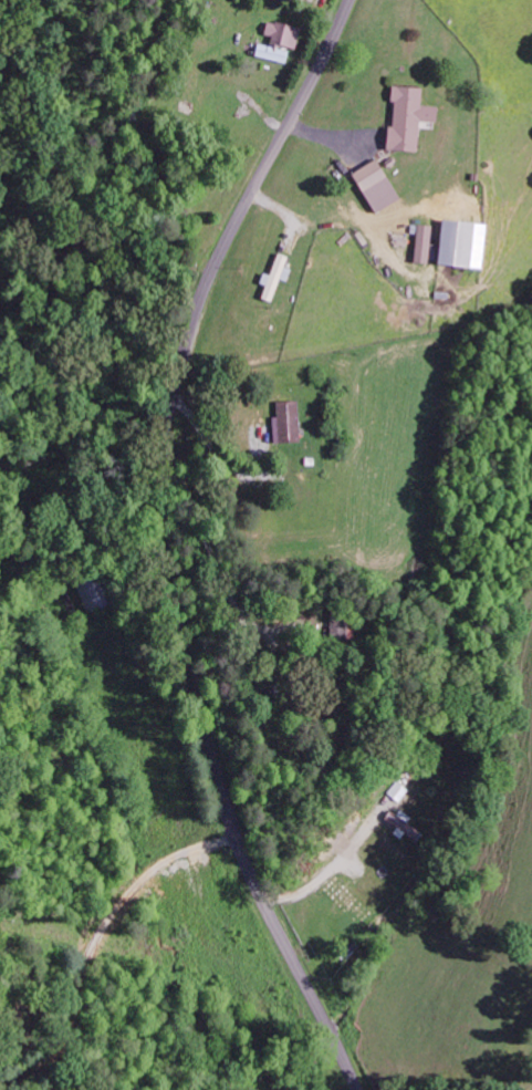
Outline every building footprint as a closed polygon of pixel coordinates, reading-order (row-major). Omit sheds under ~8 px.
[(263,34),(271,36),(269,42),(294,49),(300,28),(267,19),(263,34)] [(385,149),(416,151),(417,120),(434,121),(434,106),(420,105),(421,87),(393,86),(390,126),(386,126),(385,149)] [(373,213),(398,199),(376,159),(351,172),(373,213)] [(484,222),(440,219),(437,264),(481,267),(484,222)] [(413,261),(427,263),(431,225),(417,224),(413,261)] [(269,275),(262,273),(259,283),(265,285),(260,298),(272,302),(280,279),(285,281),(289,269),(285,267),(288,257),(277,253),(269,275)] [(297,400),(275,401),(275,416),(271,417),(272,443),(298,442),(297,400)] [(397,805),(407,793),(396,784),(386,796),(397,805)] [(388,810),(382,823),(395,829),(391,837),(399,841),(409,821),(388,810)]
